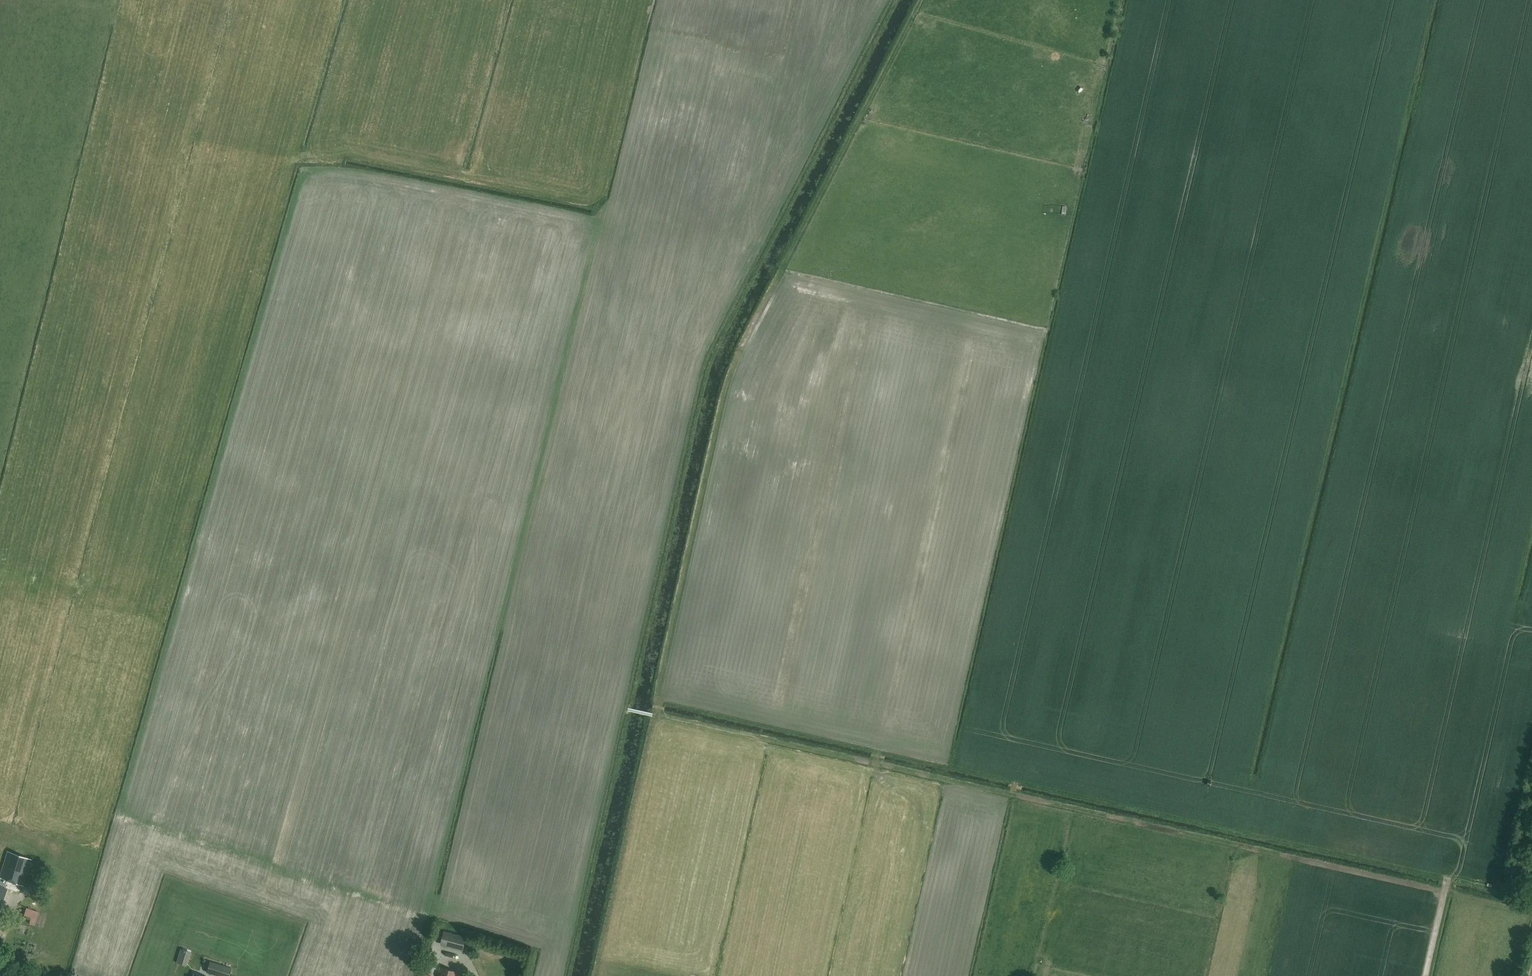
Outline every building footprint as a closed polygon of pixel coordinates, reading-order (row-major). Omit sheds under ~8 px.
[(0,875),(0,877),(7,880),(24,886),(32,859),(8,851),(0,875)] [(49,896),(44,894),(32,890),(29,898),(22,896),(19,906),(26,908),(24,915),(31,918),(29,923),(35,925),(38,913),(44,914),(49,896)] [(444,931),(440,945),(463,951),(467,937),(444,931)] [(231,968),(210,961),(206,972),(221,975),(229,975),(231,968)] [(439,975),(457,975),(458,972),(441,968),(439,975)]
